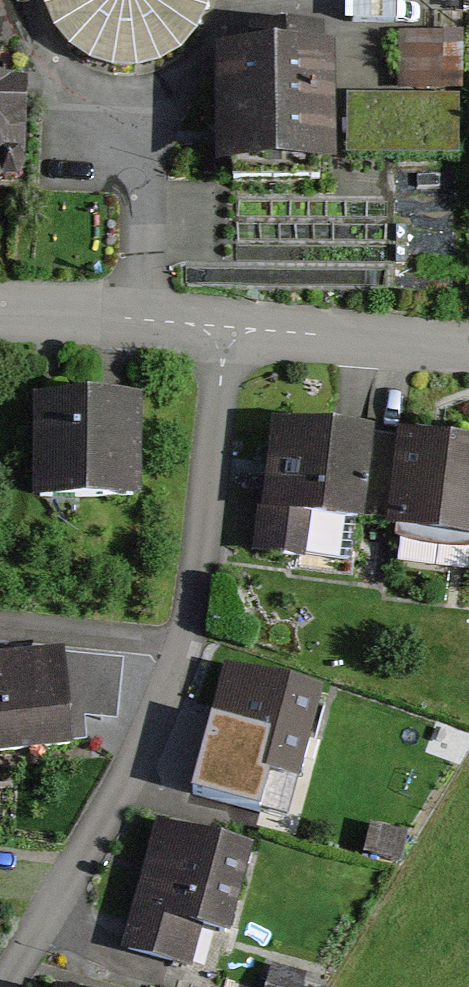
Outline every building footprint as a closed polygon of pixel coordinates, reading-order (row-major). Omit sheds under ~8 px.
[(37,9),(43,28),(62,53),(82,64),(105,70),(129,75),(152,66),(174,52),(188,34),(198,13),(199,0),(35,0),(37,9)] [(322,34),(248,34),(248,54),(215,54),(216,175),(335,174),(334,55),(322,55),(322,34)] [(457,35),(394,35),(394,94),(457,94),(457,35)] [(25,90),(12,89),(13,60),(0,59),(0,189),(23,190),(25,90)] [(135,406),(29,408),(30,449),(31,499),(137,497),(135,406)] [(400,439),(274,423),(268,469),(263,514),(257,513),(251,554),(304,561),(310,516),(388,526),(400,439)] [(400,439),(388,526),(388,536),(468,546),(468,448),(433,443),(400,439)] [(87,724),(119,727),(126,663),(66,657),(28,658),(0,660),(0,757),(69,753),(69,744),(88,743),(87,724)] [(320,699),(225,672),(215,705),(189,800),(255,818),(267,773),(297,781),(320,699)] [(253,852),(152,826),(144,860),(121,950),(193,969),(203,930),(232,938),(253,852)] [(369,829),(363,856),(402,864),(408,837),(369,829)] [(272,967),(267,986),(305,986),(308,975),(272,967)]
